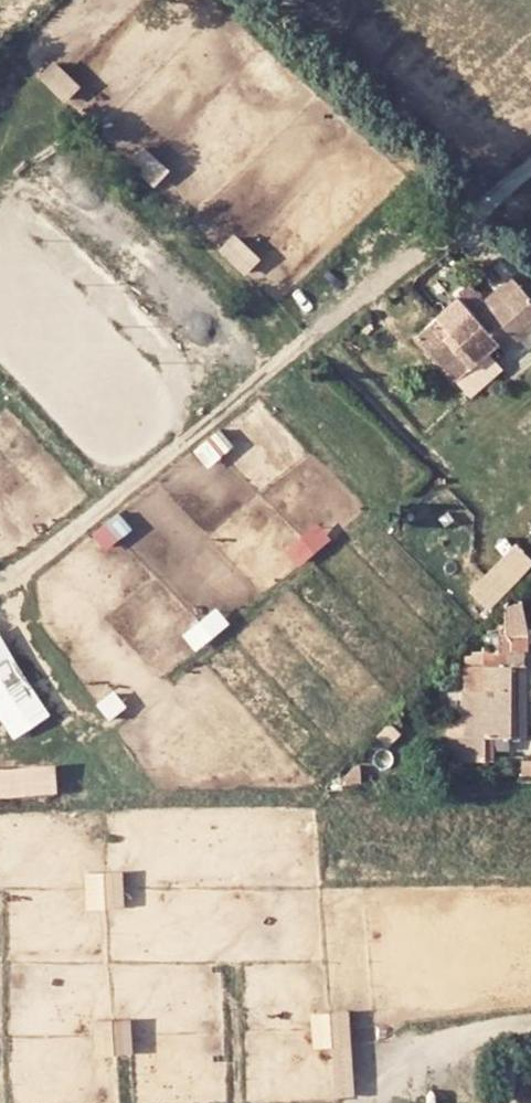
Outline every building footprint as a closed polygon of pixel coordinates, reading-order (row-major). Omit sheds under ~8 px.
[(67,99),(82,84),(57,59),(42,73),(67,99)] [(224,245),(246,270),(259,259),(237,234),(224,245)] [(509,276),(470,310),(479,321),(519,287),(509,276)] [(479,321),(502,347),(530,322),(530,301),(519,287),(479,321)] [(297,562),(334,539),(323,522),(287,545),(297,562)] [(489,607),(530,568),(530,553),(519,540),(470,587),(489,607)] [(511,650),(530,648),(530,647),(528,601),(507,602),(511,650)] [(15,736),(53,714),(0,626),(0,711),(15,736)] [(482,651),(482,665),(507,665),(508,651),(482,651)] [(526,686),(526,665),(507,665),(482,665),(466,665),(466,689),(462,689),(462,735),(450,735),(450,757),(484,757),(484,735),(514,735),(513,686),(526,686)] [(513,686),(514,735),(525,735),(526,686),(513,686)] [(442,735),(442,758),(450,757),(450,735),(442,735)] [(60,791),(58,761),(0,765),(0,795),(60,791)] [(89,906),(127,904),(125,867),(87,870),(89,906)] [(335,1094),(357,1093),(351,1007),(313,1010),(315,1047),(332,1045),(335,1094)] [(101,1051),(135,1049),(133,1016),(99,1018),(101,1051)]
